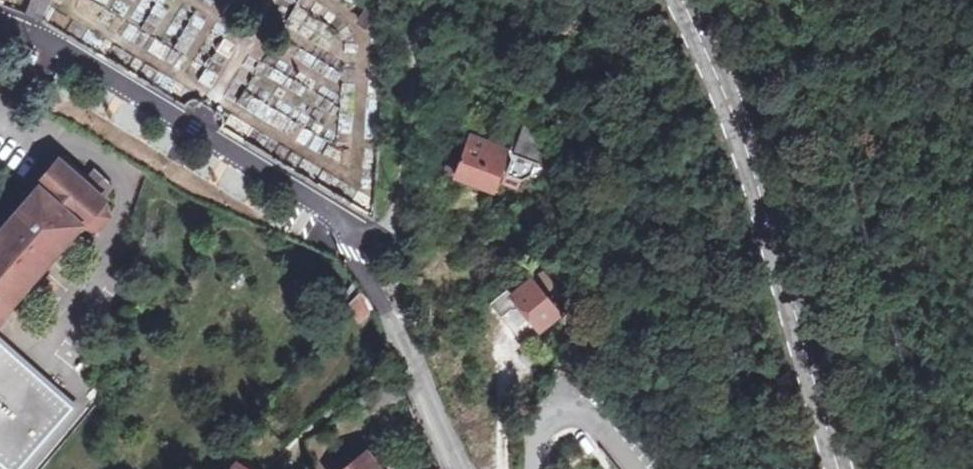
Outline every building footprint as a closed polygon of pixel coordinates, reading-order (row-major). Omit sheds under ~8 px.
[(24,18),(38,24),(47,0),(46,0),(31,0),(24,18)] [(490,138),(487,145),(506,153),(507,151),(535,163),(549,139),(524,111),(509,145),(490,138)] [(478,156),(483,144),(469,138),(464,151),(478,156)] [(506,153),(487,145),(483,144),(478,156),(464,151),(453,146),(442,173),(493,193),(498,182),(522,192),(526,183),(530,185),(538,164),(535,163),(507,151),(506,153)] [(33,195),(76,231),(78,233),(81,231),(82,231),(95,235),(98,235),(108,223),(100,209),(103,206),(100,203),(110,192),(91,176),(81,187),(55,165),(31,192),(33,195)] [(10,310),(76,231),(33,195),(0,234),(0,324),(10,310)] [(94,241),(95,235),(82,231),(81,231),(80,237),(94,241)] [(543,301),(563,285),(563,276),(562,263),(534,280),(512,299),(508,295),(507,293),(489,306),(500,321),(509,316),(530,344),(552,324),(556,321),(543,301)] [(359,296),(345,304),(357,324),(370,316),(359,296)] [(390,351),(386,337),(376,340),(380,354),(390,351)] [(4,468),(23,468),(74,409),(0,344),(0,465),(4,468)] [(367,449),(343,468),(381,468),(367,449)]
